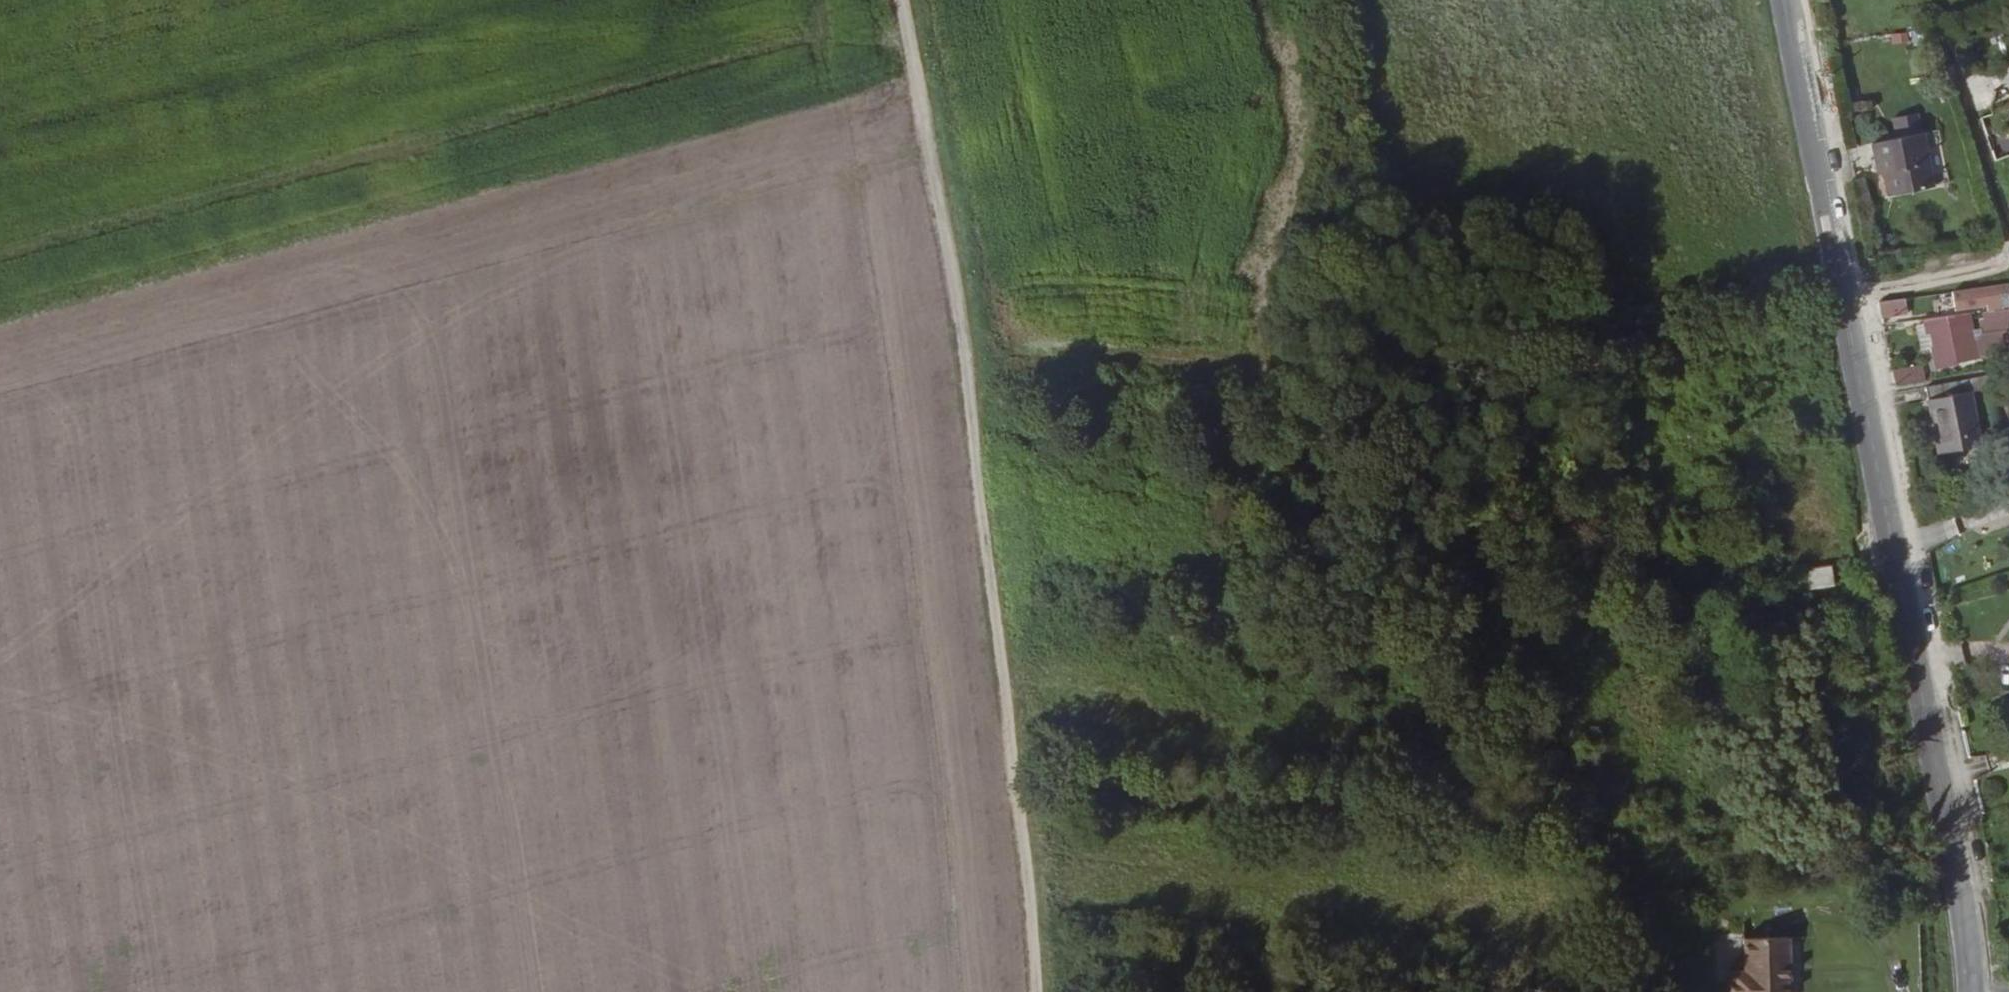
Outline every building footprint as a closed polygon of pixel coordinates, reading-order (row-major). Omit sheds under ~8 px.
[(1932,133),(1920,135),(1929,187),(1942,185),(1932,133)] [(1929,187),(1920,135),(1870,143),(1876,173),(1882,172),(1887,195),(1929,187)] [(1946,292),(1947,304),(1967,303),(1967,307),(2008,300),(2008,282),(1946,292)] [(1894,300),(1871,302),(1873,314),(1895,312),(1894,300)] [(2008,324),(2008,303),(1988,307),(1991,327),(2008,324)] [(1941,328),(1926,330),(1929,363),(1974,357),(1967,311),(1940,315),(1941,328)] [(1940,315),(1924,318),(1926,330),(1941,328),(1940,315)] [(1913,365),(1884,370),(1887,386),(1916,380),(1913,365)] [(1978,390),(1977,376),(1916,388),(1929,455),(1970,447),(1961,392),(1978,390)] [(1833,584),(1830,562),(1789,568),(1792,589),(1833,584)] [(1795,934),(1760,946),(1753,950),(1751,976),(1735,976),(1735,991),(1792,991),(1792,960),(1795,960),(1795,934)]
